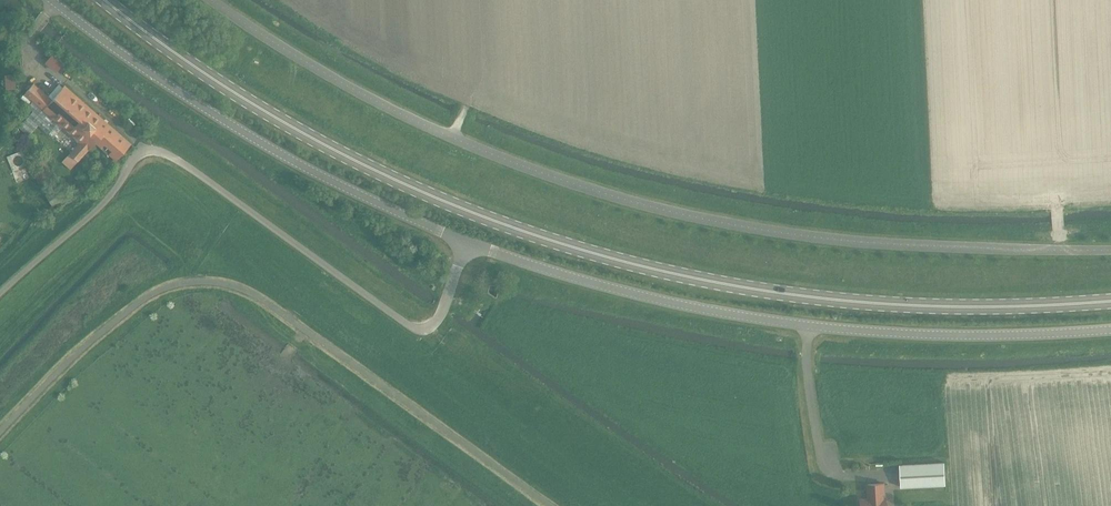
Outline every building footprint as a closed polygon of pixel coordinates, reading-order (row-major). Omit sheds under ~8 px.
[(16,72),(5,73),(7,88),(18,86),(16,72)] [(28,136),(38,125),(48,134),(53,137),(62,127),(79,142),(62,161),(71,169),(95,141),(115,159),(130,143),(64,86),(52,100),(34,83),(26,92),(26,95),(33,101),(28,107),(33,111),(18,127),(28,136)] [(51,207),(65,197),(67,196),(62,189),(51,197),(46,200),(51,207)] [(900,464),(901,487),(945,484),(944,462),(900,464)] [(861,505),(887,505),(886,498),(885,498),(884,483),(868,484),(869,499),(861,499),(861,505)]
